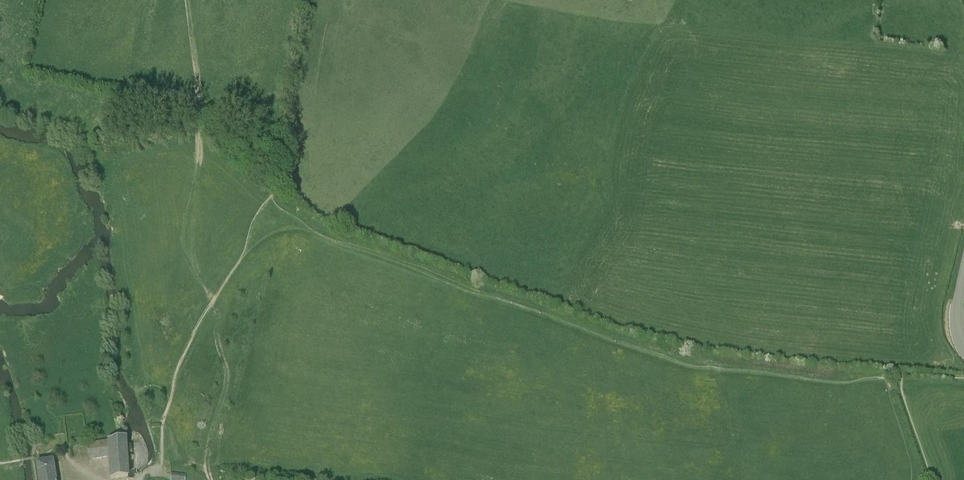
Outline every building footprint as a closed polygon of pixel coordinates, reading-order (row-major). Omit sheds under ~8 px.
[(111,479),(120,478),(128,478),(126,438),(107,440),(109,458),(111,479)] [(90,460),(109,458),(107,440),(88,442),(90,460)] [(54,459),(36,462),(39,479),(57,479),(54,459)]
